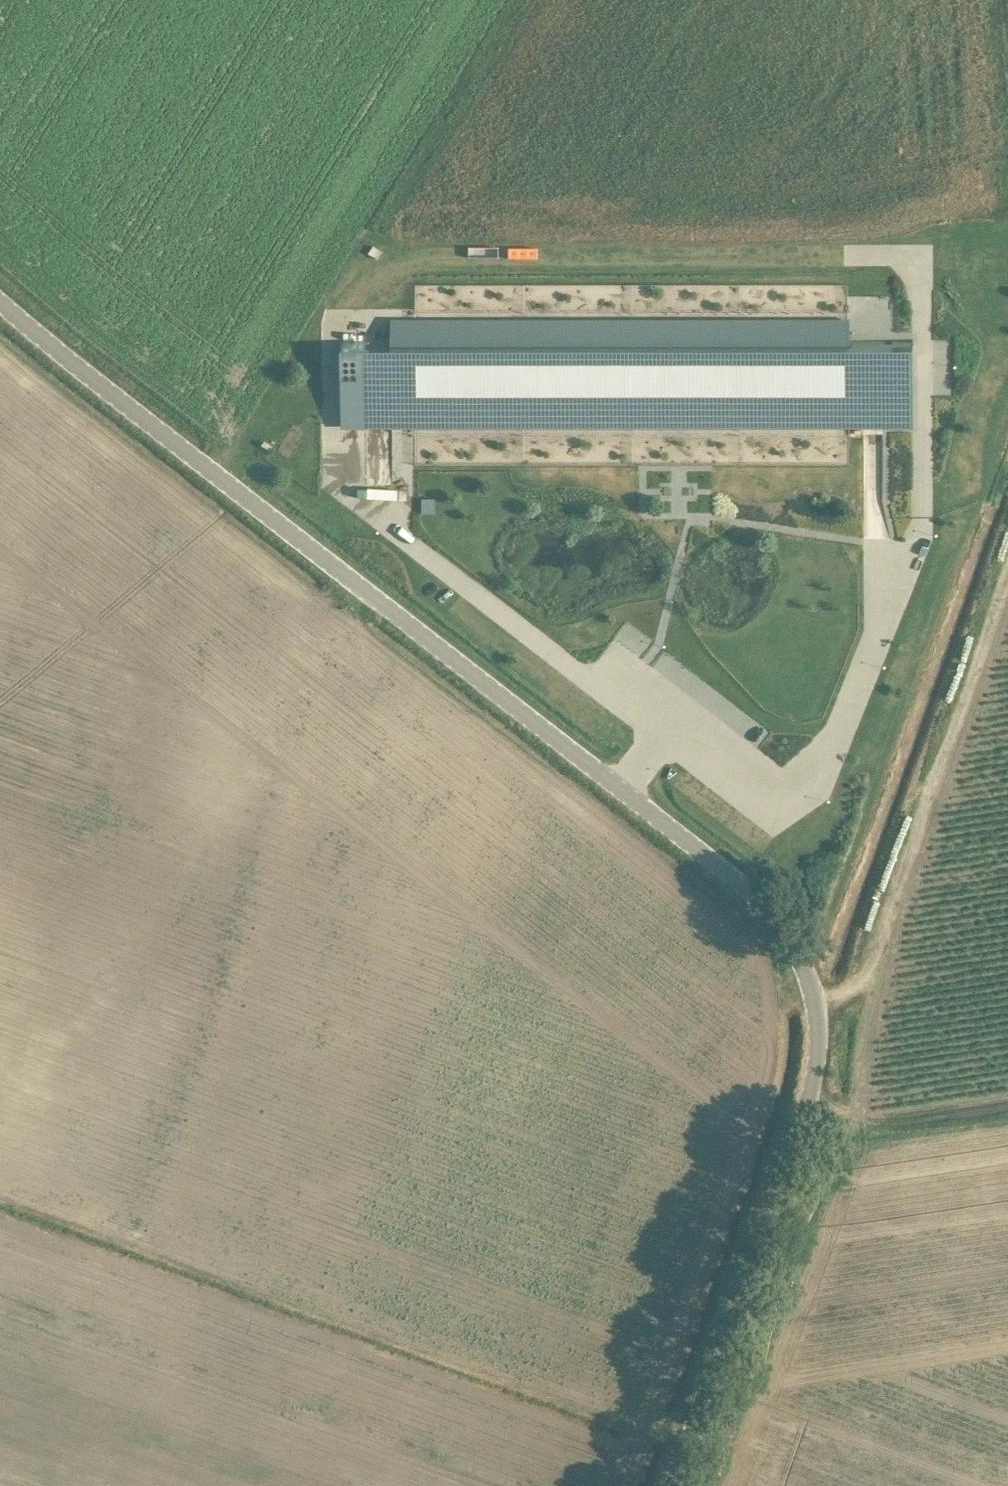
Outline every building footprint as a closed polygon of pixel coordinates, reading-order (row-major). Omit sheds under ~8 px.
[(851,341),(851,323),(850,323),(850,325),(394,325),(394,324),(392,324),(392,341),(366,341),(366,339),(365,339),(365,426),(366,426),(366,424),(913,423),(913,426),(914,426),(913,339),(912,339),(912,341),(851,341)]
